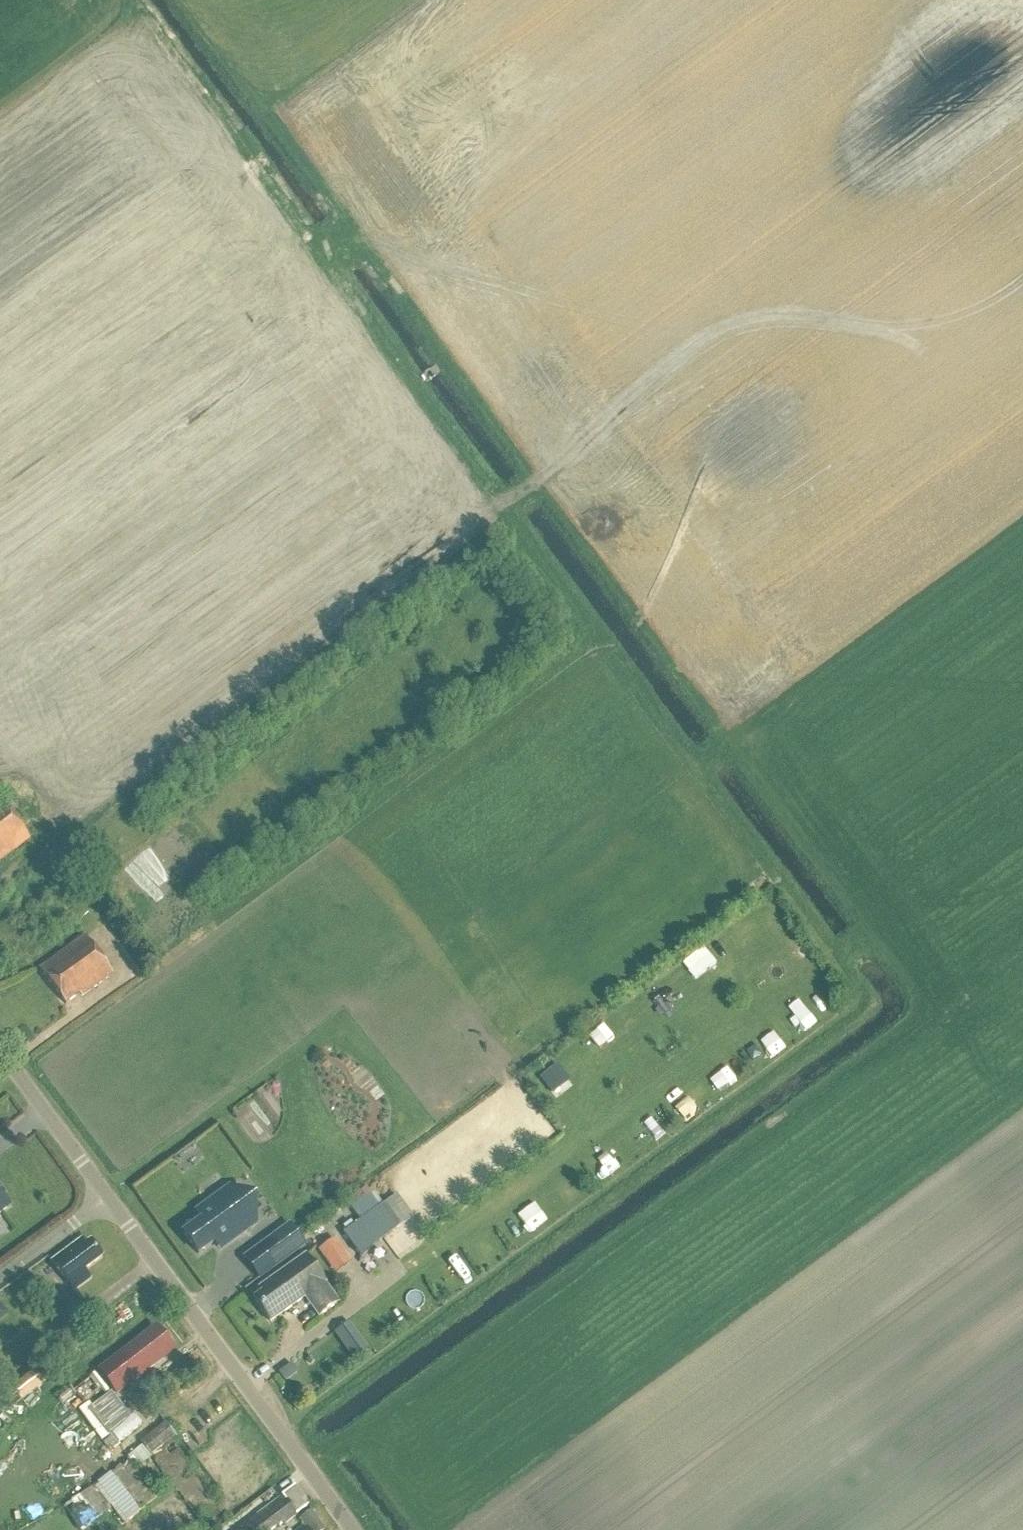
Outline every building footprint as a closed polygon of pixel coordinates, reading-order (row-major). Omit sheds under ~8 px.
[(1,802),(0,802),(0,862),(29,840),(1,802)] [(81,999),(113,975),(84,936),(38,970),(66,1007),(79,996),(81,999)] [(202,1220),(183,1234),(198,1255),(214,1244),(217,1248),(229,1240),(231,1244),(252,1228),(225,1191),(196,1212),(202,1220)] [(10,1208),(0,1195),(0,1215),(10,1208)] [(527,1233),(545,1221),(533,1203),(515,1215),(527,1233)] [(379,1208),(343,1234),(360,1258),(396,1232),(379,1208)] [(289,1226),(257,1249),(273,1271),(305,1247),(289,1226)] [(84,1272),(102,1258),(90,1243),(85,1247),(81,1241),(51,1263),(74,1292),(90,1280),(84,1272)] [(334,1241),(318,1252),(335,1275),(351,1264),(334,1241)] [(262,1294),(253,1300),(269,1323),(304,1299),(318,1318),(337,1304),(323,1285),(324,1284),(305,1257),(259,1290),(262,1294)] [(71,1301),(54,1314),(69,1335),(87,1322),(71,1301)] [(346,1322),(332,1333),(352,1361),(367,1350),(346,1322)] [(156,1364),(153,1361),(170,1348),(159,1333),(153,1337),(150,1333),(111,1363),(128,1386),(156,1364)] [(14,1380),(5,1368),(0,1372),(0,1386),(1,1388),(2,1389),(14,1380)] [(280,1380),(286,1376),(282,1370),(276,1374),(280,1380)] [(106,1388),(96,1375),(73,1392),(83,1405),(82,1406),(103,1435),(115,1426),(94,1397),(106,1388)] [(22,1403),(41,1382),(34,1376),(16,1396),(22,1403)] [(176,1438),(165,1424),(140,1443),(151,1457),(150,1458),(178,1494),(179,1494),(205,1527),(226,1511),(172,1441),(176,1438)] [(139,1445),(126,1458),(136,1469),(149,1456),(139,1445)] [(110,1510),(93,1487),(80,1497),(79,1497),(64,1508),(72,1519),(71,1520),(78,1529),(84,1529),(110,1510)] [(281,1524),(284,1527),(296,1517),(296,1516),(308,1507),(294,1488),(255,1517),(258,1522),(255,1524),(245,1510),(219,1529),(240,1529),(247,1525),(251,1529),(273,1529),(281,1524)] [(310,1512),(299,1521),(304,1528),(301,1529),(324,1529),(310,1512)]
